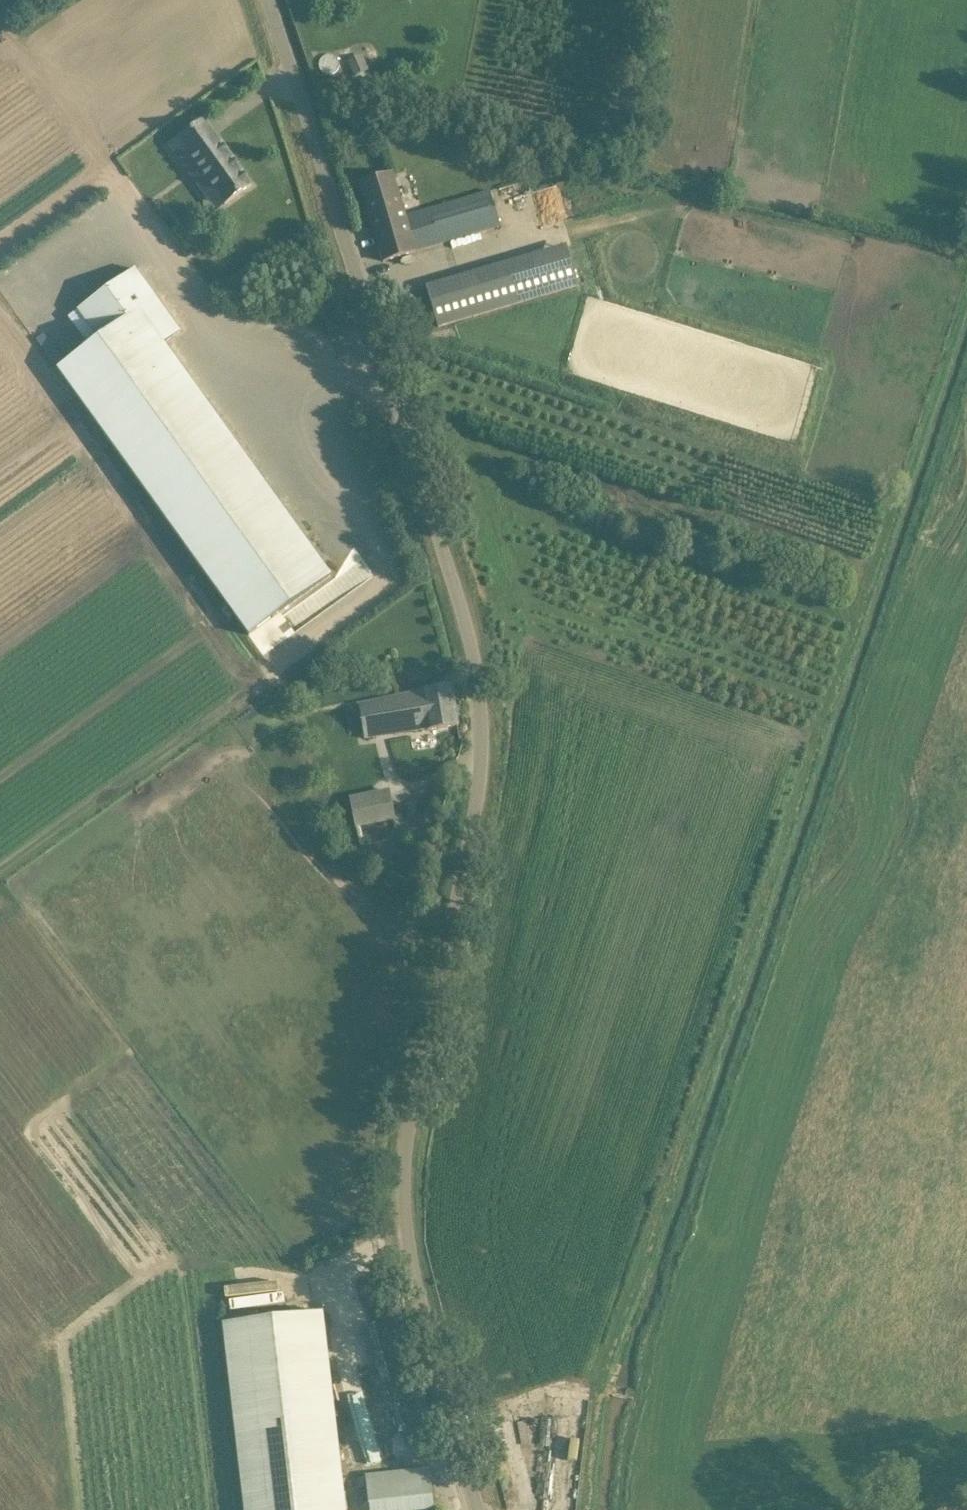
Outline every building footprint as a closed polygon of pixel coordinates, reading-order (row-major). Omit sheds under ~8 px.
[(371,74),(363,55),(348,61),(356,81),(371,74)] [(210,183),(226,204),(252,185),(205,121),(170,146),(202,190),(210,183)] [(395,173),(380,178),(360,183),(384,262),(403,256),(501,226),(490,191),(408,216),(395,173)] [(250,635),(332,576),(165,344),(181,332),(136,269),(78,310),(99,339),(58,369),(250,635)] [(439,327),(475,317),(463,278),(427,289),(439,327)] [(452,685),(432,688),(423,689),(424,694),(361,703),(366,736),(425,727),(426,731),(459,726),(452,685)] [(356,829),(395,820),(404,819),(402,807),(393,808),(390,790),(351,797),(356,829)] [(421,839),(418,855),(430,857),(433,841),(421,839)] [(322,1311),(223,1323),(244,1509),(346,1509),(322,1311)] [(431,1468),(367,1471),(368,1509),(433,1509),(431,1468)]
